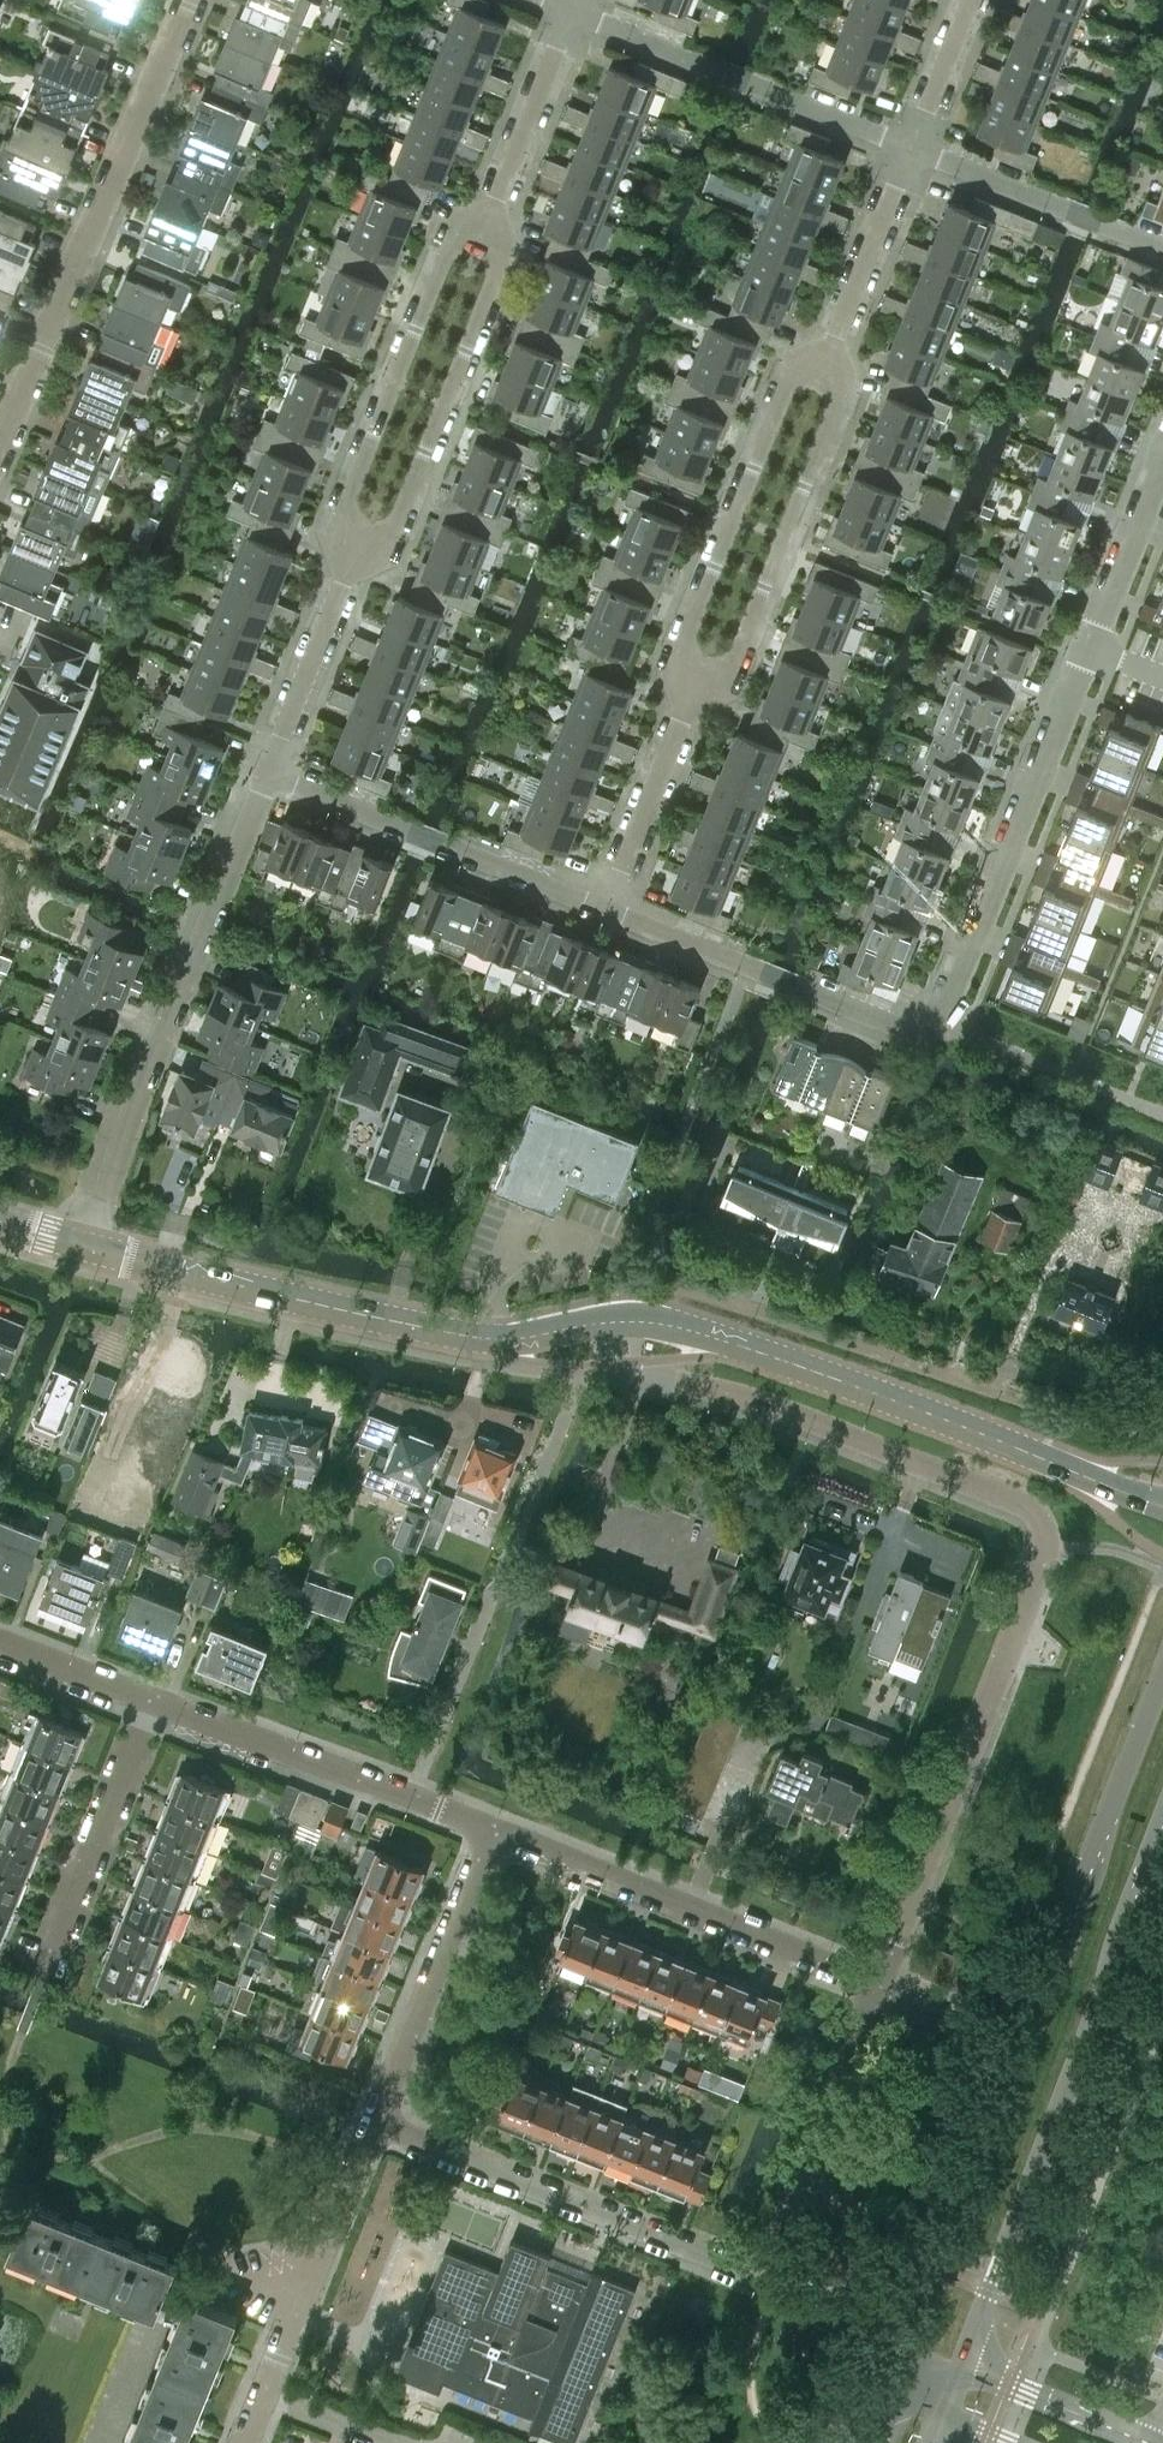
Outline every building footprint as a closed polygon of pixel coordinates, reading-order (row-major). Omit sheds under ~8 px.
[(59,9),(119,34),(132,1),(139,4),(140,0),(62,0),(59,9)] [(254,4),(302,24),(312,0),(256,0),(254,4)] [(487,0),(447,0),(447,1),(459,6),(448,33),(495,51),(506,23),(487,16),(492,2),(487,0)] [(653,17),(692,33),(698,19),(686,14),(692,0),(648,0),(658,4),(653,17)] [(885,0),(855,0),(848,17),(895,35),(897,28),(906,8),(885,0)] [(906,8),(909,0),(885,0),(906,8)] [(1039,0),(1031,0),(1024,17),(1013,13),(1008,26),(1019,31),(1022,24),(1068,43),(1079,16),(1039,0)] [(1079,16),(1085,0),(1039,0),(1079,16)] [(248,18),(243,16),(242,20),(240,19),(238,19),(236,20),(235,21),(234,22),(224,45),(271,65),(280,44),(292,49),(302,24),(254,4),(248,18)] [(996,21),(1008,26),(1013,13),(1001,8),(996,21)] [(895,35),(848,17),(838,43),(884,62),(892,42),(903,46),(909,33),(897,28),(895,35)] [(1022,24),(1019,31),(1011,51),(1057,69),(1068,43),(1022,24)] [(37,59),(34,66),(100,94),(103,87),(97,85),(111,52),(51,26),(44,42),(50,45),(43,62),(37,59)] [(495,51),(448,33),(438,59),(484,78),(487,71),(495,51)] [(921,38),(909,33),(903,46),(915,51),(921,38)] [(884,62),(838,43),(827,70),(815,65),(809,80),(848,96),(854,82),(873,90),(884,62)] [(271,65),(224,45),(218,59),(218,60),(218,61),(218,62),(218,63),(219,64),(219,65),(220,66),(222,67),(220,70),(225,72),(219,86),(267,106),(274,91),(262,86),(271,65)] [(1057,69),(1011,51),(1003,71),(1000,77),(1047,96),(1057,69)] [(484,78),(438,59),(427,86),(473,105),(481,85),(493,89),(498,76),(487,71),(484,78)] [(611,66),(600,94),(646,112),(657,86),(669,90),(675,76),(636,60),(630,73),(611,66)] [(975,75),(986,80),(992,66),(980,62),(975,75)] [(100,94),(34,66),(32,72),(38,74),(24,106),(78,130),(92,97),(98,100),(100,94)] [(1047,96),(1000,77),(1003,71),(992,66),(986,80),(998,84),(990,104),(1036,123),(1047,96)] [(510,81),(498,76),(493,89),(505,94),(510,81)] [(693,100),(699,85),(675,76),(669,90),(693,100)] [(213,101),(208,98),(207,102),(205,101),(203,101),(201,102),(200,103),(199,104),(199,105),(193,118),(240,138),(249,117),(261,122),(267,106),(219,86),(213,101)] [(473,105),(427,86),(416,113),(462,132),(465,125),(473,105)] [(646,112),(600,94),(592,114),(581,109),(575,123),(587,127),(589,121),(636,139),(646,112)] [(1036,123),(990,104),(978,132),(997,140),(992,153),(1032,169),(1038,154),(1025,150),(1036,123)] [(563,118),(575,123),(581,109),(569,105),(563,118)] [(78,130),(24,106),(10,139),(4,136),(2,143),(68,171),(70,164),(64,162),(78,130)] [(462,132),(416,113),(405,140),(452,158),(460,138),(471,143),(477,129),(465,125),(462,132)] [(193,118),(183,141),(183,142),(183,143),(183,144),(183,145),(184,146),(184,147),(185,148),(187,149),(185,153),(190,155),(184,169),(232,189),(243,164),(231,159),(240,138),(193,118)] [(589,121),(587,127),(578,147),(625,166),(636,139),(589,121)] [(831,138),(792,123),(786,137),(798,142),(787,169),(834,187),(845,160),(826,152),(831,138)] [(477,129),(471,143),(483,148),(488,134),(477,129)] [(452,158),(405,140),(390,179),(389,180),(428,195),(433,183),(441,186),(452,158)] [(2,143),(0,146),(0,149),(5,151),(0,163),(0,188),(45,207),(59,174),(65,177),(68,171),(2,143)] [(625,166),(578,147),(570,167),(559,163),(554,176),(565,181),(568,174),(614,193),(625,166)] [(542,171),(554,176),(559,163),(547,158),(542,171)] [(165,186),(164,187),(156,205),(203,225),(210,208),(222,213),(232,189),(184,169),(178,183),(173,181),(172,184),(170,184),(169,184),(168,184),(167,184),(165,185),(165,186)] [(389,180),(390,179),(365,169),(359,184),(370,189),(360,215),(406,233),(414,213),(420,215),(428,195),(389,180)] [(834,187),(787,169),(776,196),(823,214),(825,208),(834,187)] [(568,174),(565,181),(557,201),(603,219),(614,193),(568,174)] [(823,214),(776,196),(766,222),(812,241),(820,221),(831,225),(837,212),(825,208),(823,214)] [(950,202),(939,230),(986,248),(996,222),(1008,226),(1014,212),(975,196),(969,209),(950,202)] [(1162,207),(1162,205),(1158,203),(1147,199),(1144,208),(1141,213),(1158,220),(1162,207)] [(554,232),(549,244),(587,259),(588,258),(603,219),(557,201),(546,229),(554,232)] [(203,225),(156,205),(148,224),(148,225),(148,226),(148,227),(148,228),(149,229),(150,230),(152,231),(150,235),(155,237),(149,252),(197,272),(208,247),(196,241),(203,225)] [(27,267),(29,261),(23,258),(38,225),(0,209),(0,255),(27,267)] [(849,217),(837,212),(831,225),(843,230),(849,217)] [(1038,221),(1014,212),(1008,226),(1032,236),(1038,221)] [(406,233),(360,215),(350,240),(338,236),(333,250),(396,276),(403,256),(398,254),(406,233)] [(812,241),(766,222),(755,249),(801,268),(804,261),(812,241)] [(258,228),(253,240),(265,245),(270,233),(258,228)] [(975,275),(986,248),(939,230),(931,250),(920,245),(914,259),(926,263),(928,257),(975,275)] [(903,254),(914,259),(920,245),(908,241),(903,254)] [(587,259),(549,244),(541,264),(546,266),(538,286),(585,305),(595,279),(606,284),(612,268),(588,258),(587,259)] [(801,268),(755,249),(744,276),(791,294),(799,274),(810,279),(815,266),(804,261),(801,268)] [(396,276),(333,250),(327,265),(338,269),(328,295),(374,313),(382,293),(388,295),(396,276)] [(0,255),(0,301),(5,303),(18,270),(24,273),(27,267),(0,255)] [(928,257),(926,263),(918,284),(964,302),(975,275),(928,257)] [(1120,300),(1162,317),(1162,287),(1154,284),(1160,270),(1128,257),(1122,272),(1130,275),(1120,300)] [(124,282),(124,283),(123,284),(115,302),(162,321),(169,305),(181,310),(192,284),(144,264),(137,279),(132,277),(131,280),(130,280),(129,280),(127,280),(125,281),(124,282)] [(827,270),(815,266),(810,279),(822,284),(827,270)] [(1076,271),(1073,279),(1084,284),(1087,276),(1076,271)] [(744,276),(729,315),(728,316),(766,331),(771,319),(779,323),(791,294),(744,276)] [(206,289),(234,300),(238,291),(210,280),(206,289)] [(953,329),(964,302),(918,284),(910,303),(898,299),(893,312),(904,317),(907,310),(953,329)] [(525,305),(517,324),(579,349),(585,335),(574,331),(585,305),(538,286),(530,307),(525,305)] [(881,307),(893,312),(898,299),(886,294),(881,307)] [(366,334),(374,313),(328,295),(317,321),(306,316),(300,332),(308,335),(305,345),(308,346),(322,352),(326,342),(363,357),(371,336),(366,334)] [(1120,300),(1110,325),(1103,321),(1097,335),(1128,348),(1133,335),(1154,343),(1162,320),(1162,317),(1120,300)] [(174,326),(162,321),(115,302),(108,320),(107,321),(107,322),(107,323),(107,324),(108,326),(110,327),(111,328),(109,331),(115,333),(109,347),(156,368),(174,326)] [(766,331),(728,316),(729,315),(704,305),(698,321),(709,325),(699,351),(745,369),(753,349),(759,351),(766,331)] [(907,310),(904,317),(896,337),(943,355),(953,329),(907,310)] [(579,349),(517,324),(509,344),(514,346),(506,367),(552,385),(563,359),(574,364),(579,349)] [(1128,348),(1097,335),(1091,350),(1099,353),(1089,377),(1133,395),(1143,369),(1123,361),(1128,348)] [(893,368),(888,380),(927,395),(927,394),(943,355),(896,337),(885,365),(893,368)] [(286,354),(290,344),(278,340),(274,350),(286,354)] [(347,397),(355,376),(319,361),(322,352),(308,346),(305,355),(292,350),(286,366),(297,371),(287,396),(333,415),(342,395),(347,397)] [(146,392),(153,376),(156,368),(109,347),(103,361),(98,359),(96,363),(94,362),(92,362),(91,363),(90,363),(89,365),(88,366),(80,384),(127,404),(134,387),(146,392)] [(745,369),(699,351),(688,377),(677,372),(671,386),(734,412),(742,392),(737,390),(745,369)] [(542,411),(552,385),(506,367),(498,387),(492,385),(484,406),(547,431),(553,415),(542,411)] [(174,377),(168,390),(177,394),(182,381),(174,377)] [(1133,395),(1089,377),(1079,402),(1071,399),(1066,413),(1097,425),(1102,413),(1123,421),(1133,395)] [(927,395),(888,380),(880,400),(886,402),(877,422),(924,441),(934,415),(945,420),(952,404),(927,394),(927,395)] [(127,404),(80,384),(73,402),(72,403),(72,404),(72,405),(72,406),(73,407),(73,408),(74,409),(76,410),(75,413),(80,415),(74,430),(121,450),(132,425),(120,420),(127,404)] [(734,412),(671,386),(666,401),(677,405),(666,431),(713,450),(721,429),(726,431),(734,412)] [(333,415),(287,396),(277,422),(265,418),(260,432),(323,457),(330,437),(325,435),(333,415)] [(1097,425),(1066,413),(1060,427),(1068,430),(1058,455),(1102,472),(1112,447),(1092,438),(1097,425)] [(864,441),(856,460),(919,486),(925,471),(914,467),(924,441),(877,422),(869,443),(864,441)] [(474,447),(465,468),(512,486),(522,461),(533,465),(540,449),(477,424),(468,445),(474,447)] [(104,491),(121,450),(74,430),(68,444),(63,442),(61,445),(60,445),(59,444),(57,445),(55,446),(54,447),(53,448),(45,466),(104,491)] [(713,450),(666,431),(656,457),(645,452),(639,468),(702,493),(710,472),(705,470),(713,450)] [(323,457),(260,432),(254,446),(265,451),(255,476),(301,495),(309,475),(315,477),(323,457)] [(1102,472),(1058,455),(1048,479),(1040,476),(1035,490),(1066,503),(1071,490),(1092,498),(1102,472)] [(919,486),(856,460),(848,480),(853,482),(845,503),(892,521),(902,495),(913,500),(919,486)] [(86,532),(104,491),(45,466),(38,484),(37,485),(37,486),(37,488),(37,489),(38,490),(39,491),(41,492),(40,496),(45,498),(39,512),(86,532)] [(452,486),(444,506),(507,531),(513,517),(502,512),(512,486),(465,468),(457,488),(452,486)] [(301,495),(255,476),(244,502),(233,498),(227,513),(251,523),(252,522),(290,537),(298,518),(293,516),(301,495)] [(636,506),(626,532),(672,551),(680,530),(686,533),(694,511),(631,486),(625,502),(636,506)] [(1066,503),(1035,490),(1029,504),(1037,508),(1027,532),(1071,550),(1081,524),(1061,516),(1066,503)] [(881,547),(892,521),(845,503),(837,523),(832,521),(823,542),(886,567),(892,552),(881,547)] [(507,531),(444,506),(436,526),(441,528),(433,548),(480,567),(490,541),(501,545),(507,531)] [(19,529),(18,530),(10,548),(57,568),(64,551),(76,557),(86,532),(39,512),(33,526),(28,524),(26,527),(25,527),(24,527),(22,527),(21,527),(20,528),(19,529)] [(252,522),(251,523),(236,562),(282,581),(293,553),(285,550),(290,537),(252,522)] [(132,534),(127,546),(146,554),(152,540),(133,532),(132,534)] [(672,551),(626,532),(615,558),(604,553),(598,568),(661,593),(669,573),(664,571),(672,551)] [(1071,550),(1027,532),(1017,557),(1009,554),(1004,568),(1035,580),(1040,567),(1060,576),(1071,550)] [(57,568),(10,548),(3,567),(2,568),(2,569),(2,570),(3,571),(3,572),(4,573),(5,574),(6,575),(5,578),(10,580),(3,595),(51,615),(58,599),(46,594),(57,568)] [(420,566),(412,586),(450,601),(450,603),(474,613),(480,597),(469,592),(480,567),(433,548),(425,568),(420,566)] [(964,549),(955,572),(971,578),(980,555),(964,549)] [(813,584),(805,604),(851,623),(861,597),(872,601),(879,586),(816,560),(807,581),(813,584)] [(282,581),(236,562),(225,589),(272,607),(274,601),(282,581)] [(661,593),(598,568),(593,582),(604,587),(594,612),(640,631),(648,611),(653,613),(661,593)] [(1035,580),(1004,568),(998,582),(1006,585),(995,611),(1039,629),(1050,601),(1030,593),(1035,580)] [(399,595),(388,623),(434,642),(450,603),(450,601),(412,586),(407,598),(399,595)] [(272,607),(225,589),(214,616),(261,634),(269,614),(280,619),(286,605),(274,601),(272,607)] [(104,590),(98,603),(110,608),(115,595),(104,590)] [(791,622),(783,642),(846,667),(852,653),(841,648),(851,623),(805,604),(796,624),(791,622)] [(297,610),(286,605),(280,619),(292,623),(297,610)] [(640,631),(594,612),(583,638),(572,634),(566,649),(590,659),(591,658),(629,673),(637,654),(632,651),(640,631)] [(261,634),(214,616),(204,642),(250,661),(253,654),(261,634)] [(434,642),(388,623),(380,643),(368,639),(363,652),(374,656),(377,650),(423,668),(434,642)] [(1021,674),(1032,647),(980,626),(970,652),(964,666),(995,679),(1000,666),(1021,674)] [(40,803),(92,683),(77,677),(89,650),(36,628),(22,660),(21,660),(15,674),(16,674),(0,713),(0,785),(40,803)] [(351,647),(363,652),(368,639),(356,634),(351,647)] [(250,661),(204,642),(193,669),(239,688),(247,668),(259,672),(264,659),(253,654),(250,661)] [(781,664),(772,684),(819,703),(829,677),(840,681),(846,667),(783,642),(775,662),(781,664)] [(377,650),(374,656),(366,676),(413,695),(423,668),(377,650)] [(591,658),(590,659),(575,698),(621,717),(632,689),(624,685),(629,673),(591,658)] [(276,664),(264,659),(259,672),(271,677),(276,664)] [(1010,700),(990,692),(995,679),(964,666),(958,680),(953,679),(944,703),(1000,726),(1010,700)] [(239,688),(193,669),(182,696),(170,691),(164,706),(204,722),(209,708),(228,716),(239,688)] [(413,695),(366,676),(358,697),(347,692),(341,705),(353,710),(355,703),(402,722),(413,695)] [(759,703),(751,722),(789,737),(789,739),(813,749),(819,733),(808,729),(819,703),(772,684),(764,705),(759,703)] [(329,701),(341,705),(347,692),(335,687),(329,701)] [(621,717),(575,698),(564,725),(610,744),(613,737),(621,717)] [(355,703),(353,710),(345,730),(391,749),(402,722),(355,703)] [(990,752),(1000,726),(944,703),(934,728),(939,730),(933,744),(964,756),(969,744),(990,752)] [(198,737),(204,722),(164,706),(153,733),(175,741),(169,755),(214,773),(224,747),(198,737)] [(1110,724),(1100,749),(1145,767),(1162,725),(1127,711),(1126,713),(1127,713),(1120,728),(1110,724)] [(738,731),(727,759),(773,778),(789,739),(789,737),(751,722),(746,734),(738,731)] [(610,744),(564,725),(553,752),(600,770),(608,750),(619,755),(624,741),(613,737),(610,744)] [(352,766),(347,779),(387,795),(393,780),(380,775),(391,749),(345,730),(333,758),(352,766)] [(636,746),(624,741),(619,755),(631,759),(636,746)] [(959,769),(964,756),(933,744),(927,758),(935,761),(925,786),(969,803),(979,778),(959,769)] [(1100,749),(1090,774),(1100,778),(1094,793),(1129,807),(1131,802),(1145,767),(1100,749)] [(600,770),(553,752),(542,778),(589,797),(592,790),(600,770)] [(203,799),(214,773),(169,755),(164,770),(150,764),(143,782),(134,778),(131,786),(140,790),(182,807),(187,793),(203,799)] [(773,778),(727,759),(719,779),(707,775),(702,788),(713,792),(716,786),(762,804),(773,778)] [(690,783),(702,788),(707,775),(696,770),(690,783)] [(589,797),(542,778),(532,805),(578,824),(586,804),(597,808),(603,795),(592,790),(589,797)] [(716,786),(713,792),(705,812),(752,831),(762,804),(716,786)] [(969,803),(925,786),(915,810),(907,807),(902,821),(933,834),(938,821),(959,829),(969,803)] [(192,827),(176,821),(182,807),(140,790),(129,816),(143,821),(137,836),(182,854),(192,827)] [(1078,804),(1068,829),(1113,847),(1127,812),(1129,807),(1094,793),(1088,808),(1078,804)] [(615,800),(603,795),(597,808),(609,813),(615,800)] [(1129,807),(1127,812),(1144,819),(1148,809),(1131,802),(1129,807)] [(578,824),(532,805),(521,832),(509,827),(503,842),(543,858),(548,844),(567,852),(578,824)] [(1144,819),(1162,826),(1162,823),(1162,815),(1148,809),(1144,819)] [(752,831),(705,812),(697,833),(686,828),(681,841),(692,846),(695,839),(741,858),(752,831)] [(273,848),(260,842),(248,872),(263,878),(267,868),(293,879),(313,831),(285,820),(278,835),(273,848)] [(928,847),(933,834),(902,821),(896,835),(904,839),(894,863),(938,881),(948,855),(928,847)] [(669,837),(681,841),(686,828),(674,823),(669,837)] [(1068,829),(1058,854),(1068,858),(1062,874),(1096,888),(1098,883),(1113,847),(1068,829)] [(273,848),(278,835),(265,830),(260,842),(273,848)] [(333,839),(313,831),(293,879),(319,889),(315,899),(329,905),(355,842),(335,834),(333,839)] [(182,854),(137,836),(132,850),(118,845),(107,872),(149,888),(155,873),(171,880),(182,854)] [(695,839),(692,846),(684,866),(730,885),(741,858),(695,839)] [(374,850),(355,842),(329,905),(344,910),(348,901),(374,911),(394,864),(372,855),(374,850)] [(938,881),(894,863),(884,888),(876,885),(871,899),(902,911),(907,898),(928,907),(938,881)] [(691,902),(686,915),(726,931),(732,916),(719,911),(730,885),(684,866),(672,894),(691,902)] [(1046,885),(1036,910),(1080,928),(1094,892),(1096,888),(1062,874),(1056,889),(1046,885)] [(434,947),(448,952),(474,890),(454,882),(452,887),(431,878),(411,926),(438,937),(434,947)] [(1096,888),(1094,892),(1112,899),(1116,890),(1098,883),(1096,888)] [(493,897),(474,890),(448,952),(463,958),(467,948),(492,959),(512,911),(491,903),(493,897)] [(1116,890),(1112,899),(1130,906),(1131,902),(1133,897),(1116,890)] [(897,924),(902,911),(871,899),(865,913),(873,916),(863,941),(907,958),(917,932),(897,924)] [(143,951),(127,945),(133,929),(132,929),(136,917),(114,908),(110,920),(91,913),(80,939),(94,945),(88,959),(132,977),(143,951)] [(1036,910),(1026,935),(1036,939),(1030,954),(1064,968),(1066,963),(1080,928),(1036,910)] [(532,919),(512,911),(492,959),(518,969),(514,979),(529,985),(554,922),(535,914),(532,919)] [(574,930),(554,922),(529,985),(543,990),(547,981),(573,991),(592,943),(571,935),(574,930)] [(1117,1038),(1143,1048),(1151,1051),(1162,1056),(1162,935),(1122,1036),(1118,1034),(1117,1038)] [(907,958),(863,941),(853,965),(845,962),(839,977),(871,990),(876,976),(897,984),(907,958)] [(613,952),(592,943),(573,991),(599,1001),(594,1011),(609,1017),(634,954),(615,946),(613,952)] [(654,962),(634,954),(609,1017),(623,1023),(627,1013),(653,1023),(672,975),(652,967),(654,962)] [(1013,965),(1003,992),(1047,1010),(1062,973),(1064,968),(1030,954),(1023,969),(1013,965)] [(68,968),(58,994),(100,1011),(106,997),(122,1003),(132,977),(88,959),(82,974),(68,968)] [(1064,968),(1062,973),(1080,980),(1084,970),(1066,963),(1064,968)] [(1084,970),(1080,980),(1097,987),(1099,982),(1101,977),(1084,970)] [(243,974),(237,989),(221,982),(211,1009),(255,1026),(261,1012),(275,1017),(285,991),(243,974)] [(700,987),(672,975),(653,1023),(680,1034),(676,1044),(690,1049),(702,1020),(689,1015),(700,987)] [(100,1011),(58,994),(48,1020),(62,1025),(56,1039),(100,1057),(111,1031),(95,1025),(100,1011)] [(211,1009),(200,1035),(216,1041),(210,1056),(220,1060),(252,1073),(263,1046),(249,1040),(255,1026),(211,1009)] [(384,1017),(379,1030),(405,1039),(399,1054),(461,1076),(471,1048),(384,1017)] [(399,1054),(405,1039),(379,1030),(366,1025),(346,1080),(384,1094),(399,1054)] [(829,1050),(824,1050),(821,1050),(815,1048),(817,1043),(794,1034),(774,1086),(825,1106),(845,1054),(840,1052),(835,1051),(829,1050)] [(100,1057),(56,1039),(50,1054),(36,1048),(25,1075),(67,1092),(74,1077),(90,1084),(100,1057)] [(877,1127),(897,1075),(875,1066),(873,1071),(867,1068),(865,1066),(860,1062),(856,1059),(851,1056),(845,1054),(825,1106),(877,1127)] [(237,1073),(208,1061),(203,1059),(196,1075),(182,1070),(163,1118),(195,1131),(207,1101),(223,1107),(237,1073)] [(250,1078),(237,1073),(223,1107),(239,1113),(233,1128),(281,1147),(301,1098),(250,1078)] [(378,1149),(370,1171),(420,1190),(450,1108),(400,1090),(384,1134),(381,1133),(375,1148),(378,1149)] [(521,1199),(524,1206),(530,1202),(555,1213),(568,1180),(616,1200),(627,1175),(634,1172),(630,1166),(640,1141),(533,1097),(496,1189),(521,1199)] [(1098,1144),(1086,1175),(1108,1183),(1120,1152),(1098,1144)] [(870,1267),(881,1272),(881,1273),(934,1291),(984,1175),(942,1161),(907,1244),(895,1240),(891,1250),(879,1245),(870,1267)] [(739,1164),(732,1183),(729,1190),(724,1188),(713,1216),(746,1229),(750,1219),(759,1217),(759,1215),(760,1214),(760,1213),(761,1211),(762,1211),(763,1210),(764,1209),(766,1208),(767,1208),(768,1208),(770,1208),(782,1213),(794,1186),(739,1164)] [(1154,1166),(1141,1196),(1162,1205),(1162,1169),(1154,1166)] [(848,1208),(803,1190),(794,1186),(782,1213),(795,1219),(797,1220),(798,1222),(799,1223),(799,1224),(799,1226),(799,1227),(799,1229),(798,1230),(798,1231),(796,1232),(803,1240),(798,1250),(831,1263),(842,1235),(838,1233),(848,1208)] [(1029,1202),(1001,1190),(981,1235),(1010,1247),(1029,1202)] [(1074,1319),(1101,1330),(1114,1296),(1095,1288),(1096,1285),(1089,1282),(1088,1285),(1069,1278),(1055,1312),(1058,1313),(1058,1314),(1061,1319),(1068,1322),(1074,1320),(1074,1319)] [(2,1366),(7,1369),(25,1326),(0,1315),(0,1371),(2,1366)] [(75,1366),(57,1359),(34,1415),(36,1422),(57,1430),(63,1428),(86,1371),(75,1367),(75,1366)] [(88,1451),(106,1406),(84,1397),(65,1442),(88,1451)] [(241,1484),(255,1451),(295,1459),(296,1457),(298,1457),(296,1463),(316,1467),(317,1461),(321,1462),(328,1428),(302,1423),(303,1418),(282,1413),(281,1415),(250,1409),(242,1448),(244,1449),(236,1467),(194,1448),(171,1499),(206,1515),(217,1491),(212,1488),(219,1474),(241,1484)] [(410,1502),(395,1541),(418,1550),(441,1490),(427,1485),(433,1472),(435,1473),(441,1458),(440,1457),(445,1443),(418,1432),(416,1427),(411,1425),(406,1426),(402,1425),(390,1452),(379,1447),(366,1478),(368,1479),(366,1483),(367,1486),(370,1488),(374,1486),(376,1482),(402,1493),(400,1498),(410,1502)] [(463,1480),(460,1490),(475,1496),(479,1486),(499,1494),(515,1454),(494,1446),(496,1441),(481,1435),(479,1440),(477,1439),(461,1479),(463,1480)] [(807,1540),(802,1553),(787,1592),(789,1593),(786,1601),(805,1609),(808,1600),(825,1607),(831,1592),(841,1596),(843,1591),(844,1591),(845,1588),(844,1588),(846,1582),(847,1583),(848,1580),(847,1579),(849,1574),(844,1572),(850,1557),(828,1549),(831,1542),(812,1535),(810,1541),(807,1540)] [(5,1591),(5,1592),(6,1593),(8,1589),(19,1593),(18,1594),(20,1594),(37,1551),(0,1536),(0,1589),(5,1591)] [(111,1569),(125,1573),(135,1540),(121,1536),(111,1569)] [(562,1628),(586,1637),(594,1616),(621,1625),(619,1631),(643,1640),(653,1612),(715,1635),(729,1597),(700,1586),(691,1610),(640,1591),(643,1582),(603,1568),(599,1577),(556,1562),(565,1539),(563,1538),(547,1583),(572,1593),(568,1603),(570,1607),(562,1628)] [(738,1562),(742,1548),(720,1542),(716,1556),(738,1562)] [(711,1556),(700,1586),(729,1597),(740,1567),(711,1556)] [(89,1622),(107,1577),(58,1558),(49,1582),(47,1582),(44,1589),(46,1590),(41,1603),(89,1622)] [(186,1597),(202,1604),(214,1575),(198,1569),(186,1597)] [(901,1569),(890,1597),(871,1646),(895,1656),(899,1644),(926,1654),(936,1628),(938,1629),(944,1613),(943,1612),(946,1605),(919,1594),(925,1579),(901,1569)] [(389,1669),(389,1674),(428,1684),(432,1673),(434,1674),(441,1657),(439,1656),(467,1588),(429,1573),(419,1599),(426,1602),(419,1620),(417,1620),(415,1626),(416,1627),(414,1632),(402,1627),(394,1646),(392,1654),(390,1661),(389,1669)] [(214,1575),(202,1604),(216,1609),(228,1581),(214,1575)] [(118,1633),(165,1652),(171,1638),(173,1639),(179,1624),(177,1623),(183,1608),(137,1590),(142,1579),(140,1578),(118,1633)] [(310,1581),(301,1605),(322,1612),(331,1587),(310,1581)] [(253,1687),(269,1647),(248,1639),(252,1627),(242,1624),(237,1635),(212,1625),(197,1665),(253,1687)] [(713,1706),(707,1721),(736,1733),(742,1718),(713,1706)] [(30,1724),(22,1742),(72,1761),(84,1730),(83,1730),(83,1731),(30,1710),(26,1722),(30,1724)] [(707,1721),(701,1735),(730,1747),(736,1733),(707,1721)] [(701,1735),(695,1749),(724,1761),(730,1747),(701,1735)] [(72,1761),(22,1742),(11,1771),(61,1791),(72,1761)] [(695,1749),(690,1762),(719,1774),(724,1761),(695,1749)] [(783,1751),(768,1789),(777,1792),(767,1815),(788,1823),(797,1801),(806,1804),(807,1802),(827,1810),(826,1813),(851,1823),(865,1790),(853,1785),(854,1781),(821,1767),(825,1758),(804,1749),(801,1759),(783,1751)] [(690,1762),(684,1775),(713,1787),(719,1774),(690,1762)] [(171,1799),(170,1801),(219,1820),(220,1818),(219,1818),(230,1791),(231,1791),(232,1789),(230,1788),(229,1789),(184,1772),(185,1771),(183,1770),(182,1772),(183,1772),(172,1799),(171,1799)] [(11,1771),(0,1799),(0,1800),(49,1820),(61,1791),(11,1771)] [(684,1775),(679,1789),(708,1801),(713,1787),(684,1775)] [(288,1782),(286,1786),(277,1811),(290,1816),(302,1788),(288,1782)] [(315,1793),(302,1788),(290,1816),(302,1821),(304,1822),(315,1793)] [(702,1816),(708,1801),(679,1789),(673,1804),(702,1816)] [(329,1798),(315,1793),(304,1822),(314,1826),(317,1827),(329,1798)] [(0,1800),(0,1834),(38,1849),(49,1820),(0,1800)] [(159,1828),(159,1830),(208,1849),(209,1847),(208,1847),(218,1822),(219,1822),(219,1820),(170,1801),(170,1802),(170,1803),(160,1828),(159,1828)] [(334,1801),(323,1829),(337,1835),(348,1806),(334,1801)] [(353,1818),(349,1828),(362,1833),(366,1823),(353,1818)] [(302,1821),(293,1845),(304,1850),(314,1826),(304,1822),(302,1821)] [(148,1857),(147,1859),(197,1878),(198,1876),(196,1876),(206,1851),(207,1851),(208,1849),(159,1830),(158,1832),(159,1832),(149,1857),(148,1857)] [(0,1834),(0,1867),(26,1878),(38,1849),(0,1834)] [(378,1851),(368,1878),(412,1896),(415,1889),(420,1888),(424,1879),(421,1875),(424,1869),(378,1851)] [(137,1885),(136,1888),(185,1907),(186,1906),(185,1905),(195,1880),(196,1880),(197,1878),(147,1859),(146,1861),(147,1861),(138,1886),(137,1885)] [(0,1867),(0,1901),(15,1907),(26,1878),(0,1867)] [(261,1870),(257,1879),(272,1885),(275,1876),(261,1870)] [(412,1896),(368,1878),(357,1905),(402,1923),(405,1916),(409,1914),(413,1906),(410,1901),(412,1896)] [(125,1915),(124,1916),(174,1936),(174,1934),(173,1934),(184,1909),(184,1910),(185,1907),(136,1888),(135,1889),(136,1890),(126,1915),(125,1915)] [(0,1901),(0,1938),(0,1939),(2,1940),(15,1907),(0,1901)] [(402,1923),(357,1905),(346,1932),(391,1949),(394,1942),(398,1941),(402,1932),(399,1928),(402,1923)] [(113,1944),(113,1946),(162,1965),(163,1964),(162,1963),(172,1939),(173,1939),(174,1936),(124,1916),(123,1919),(124,1919),(114,1944),(113,1944)] [(242,1919),(238,1928),(252,1934),(256,1924),(242,1919)] [(566,1951),(560,1964),(587,1975),(606,1927),(588,1920),(587,1923),(578,1920),(572,1933),(566,1931),(559,1948),(566,1951)] [(625,1935),(606,1927),(587,1975),(614,1986),(632,1941),(623,1938),(625,1935)] [(252,1934),(238,1928),(234,1938),(248,1944),(252,1934)] [(389,1955),(391,1949),(346,1932),(342,1942),(328,1938),(322,1953),(335,1959),(380,1976),(383,1969),(387,1968),(391,1958),(389,1955)] [(640,1945),(632,1941),(614,1986),(641,1997),(660,1949),(642,1942),(640,1945)] [(102,1979),(119,1986),(147,1997),(147,1998),(149,1999),(150,1997),(149,1996),(160,1968),(161,1968),(162,1965),(113,1946),(112,1948),(113,1948),(101,1977),(100,1977),(99,1979),(102,1980),(102,1979)] [(679,1956),(660,1949),(641,1997),(668,2008),(686,1963),(677,1959),(679,1956)] [(378,1982),(380,1976),(335,1959),(325,1985),(370,2003),(373,1995),(377,1994),(380,1986),(378,1982)] [(694,1966),(686,1963),(668,2008),(694,2018),(714,1970),(696,1963),(694,1966)] [(244,1970),(239,1981),(249,1985),(253,1974),(244,1970)] [(732,1978),(714,1970),(694,2018),(722,2030),(739,1984),(731,1981),(732,1978)] [(218,1977),(214,1986),(232,1993),(236,1984),(218,1977)] [(370,2003),(325,1985),(312,1980),(302,2007),(314,2012),(359,2030),(362,2022),(366,2021),(370,2012),(367,2008),(370,2003)] [(748,1988),(739,1984),(722,2030),(749,2041),(756,2022),(767,1995),(761,1993),(763,1990),(749,1985),(748,1988)] [(232,1993),(214,1986),(210,1996),(227,2003),(232,1993)] [(780,2001),(767,1995),(756,2022),(769,2028),(780,2001)] [(356,2036),(359,2030),(314,2012),(303,2039),(347,2058),(351,2049),(355,2048),(359,2039),(356,2036)] [(617,2053),(611,2067),(621,2071),(627,2057),(618,2054),(617,2053)] [(504,2126),(523,2134),(542,2085),(514,2074),(509,2088),(503,2086),(497,2104),(501,2106),(497,2119),(505,2123),(504,2126)] [(568,2096),(542,2085),(523,2134),(540,2141),(542,2138),(550,2141),(568,2096)] [(595,2106),(568,2096),(550,2141),(559,2145),(558,2148),(575,2155),(595,2106)] [(595,2106),(575,2155),(593,2162),(595,2158),(604,2162),(622,2117),(595,2106)] [(648,2128),(622,2117),(604,2162),(612,2165),(611,2168),(629,2175),(648,2128)] [(648,2128),(629,2175),(648,2183),(650,2179),(657,2182),(675,2138),(648,2128)] [(704,2150),(675,2138),(657,2182),(666,2186),(664,2190),(684,2197),(685,2194),(704,2150)] [(697,2168),(685,2194),(699,2199),(709,2173),(697,2168)] [(28,2204),(20,2224),(8,2254),(81,2283),(102,2233),(28,2204)] [(166,2259),(102,2233),(81,2283),(157,2313),(163,2298),(166,2259)] [(567,2442),(574,2442),(636,2289),(592,2271),(587,2282),(546,2266),(550,2255),(512,2239),(499,2271),(446,2250),(396,2374),(440,2392),(444,2381),(534,2417),(529,2428),(567,2442)] [(238,2316),(188,2296),(158,2369),(208,2389),(238,2316)] [(817,2322),(802,2317),(791,2346),(805,2351),(817,2322)] [(830,2327),(817,2322),(805,2351),(818,2357),(830,2327)] [(158,2369),(128,2442),(186,2442),(208,2389),(158,2369)]
